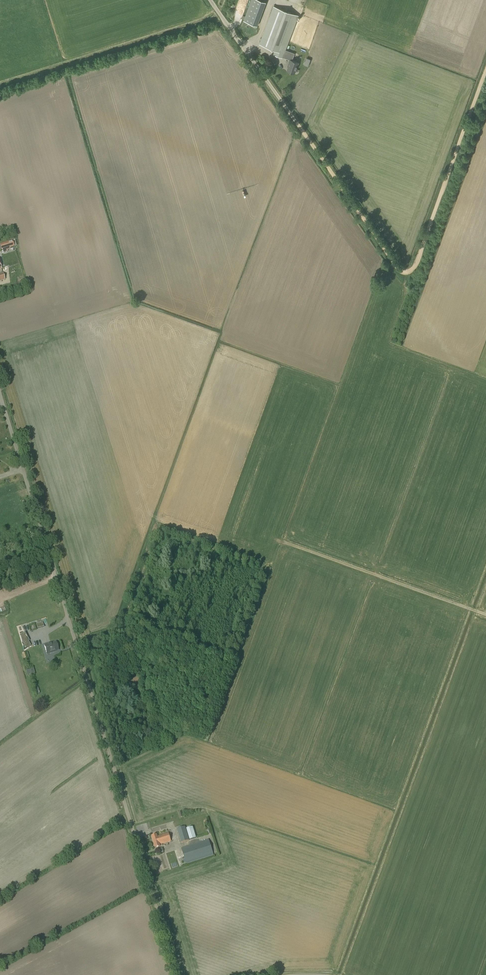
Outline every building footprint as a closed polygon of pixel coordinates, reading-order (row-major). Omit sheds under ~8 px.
[(266,2),(260,0),(252,0),(244,21),(258,26),(266,2)] [(295,55),(296,55),(295,54),(294,54),(295,54),(286,50),(298,16),(274,7),(260,44),(276,50),(274,55),(283,58),(283,57),(291,60),(289,64),(290,64),(288,71),(295,74),(299,63),(293,61),(292,60),(293,58),(294,58),(295,56),(294,56),(294,55),(295,56),(295,55)] [(10,249),(10,248),(17,246),(15,240),(0,244),(0,251),(2,250),(3,253),(8,252),(7,250),(10,249)] [(25,649),(31,646),(28,642),(29,641),(25,633),(20,635),(22,642),(22,643),(23,644),(25,649)] [(53,652),(58,650),(56,642),(51,644),(50,643),(44,645),(47,654),(53,652)] [(162,823),(178,819),(176,811),(163,814),(164,819),(162,819),(162,823)] [(177,829),(178,833),(181,843),(189,840),(185,826),(177,829)] [(186,828),(187,830),(190,840),(196,838),(193,827),(186,828)] [(159,845),(160,845),(171,842),(168,833),(157,836),(159,845)] [(157,836),(156,835),(152,836),(155,848),(160,846),(160,845),(159,845),(157,836)] [(187,864),(214,855),(213,853),(209,840),(181,848),(184,855),(181,856),(182,858),(184,863),(186,862),(187,864)] [(171,849),(167,850),(171,861),(169,862),(169,863),(171,863),(172,866),(180,863),(178,857),(174,858),(171,849)]
